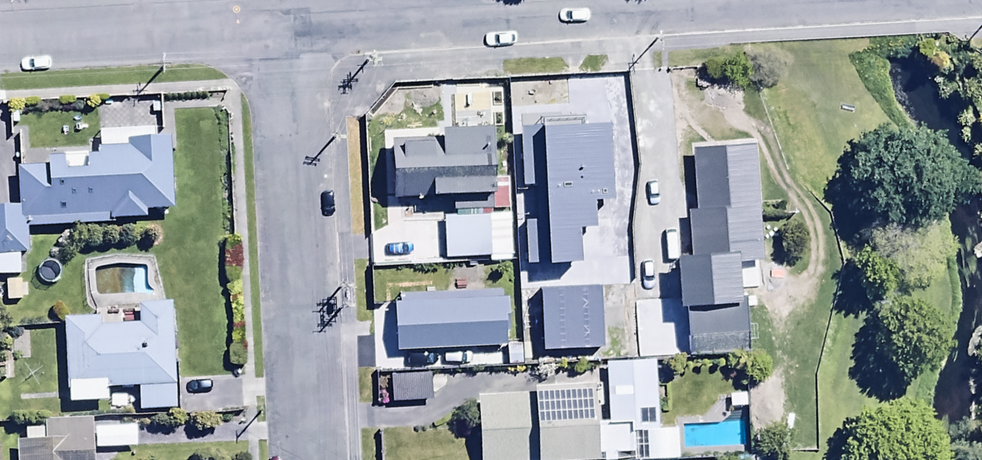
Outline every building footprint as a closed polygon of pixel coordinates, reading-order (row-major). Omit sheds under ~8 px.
[(440,142),(390,143),(391,205),(453,204),(453,215),(492,214),(491,132),(440,133),(440,142)] [(14,174),(15,215),(0,216),(0,279),(20,279),(20,257),(26,257),(26,232),(112,230),(112,227),(143,226),(143,217),(171,216),(170,145),(151,145),(151,136),(93,138),(94,162),(45,163),(45,173),(14,174)] [(686,314),(741,312),(739,268),(762,267),(755,145),(690,148),(694,217),(686,218),(689,264),(675,265),(678,315),(686,314)] [(563,299),(563,294),(630,293),(630,241),(617,241),(616,171),(588,172),(588,164),(526,165),(527,250),(537,249),(537,299),(563,299)] [(444,221),(445,263),(510,261),(510,228),(488,229),(488,220),(444,221)] [(100,323),(63,323),(64,395),(69,395),(69,408),(107,408),(107,395),(141,394),(141,415),(177,415),(175,311),(137,311),(138,332),(100,332),(100,323)] [(741,312),(686,314),(689,359),(751,355),(749,311),(741,312)] [(408,347),(367,347),(366,375),(407,375),(408,347)] [(477,403),(480,459),(615,459),(614,456),(630,456),(630,449),(639,449),(638,437),(658,436),(654,366),(604,368),(605,389),(532,393),(532,399),(477,403)] [(16,459),(94,459),(93,423),(44,425),(44,432),(24,432),(24,448),(16,448),(16,459)] [(679,442),(639,443),(640,459),(679,459),(679,457),(679,442)]
